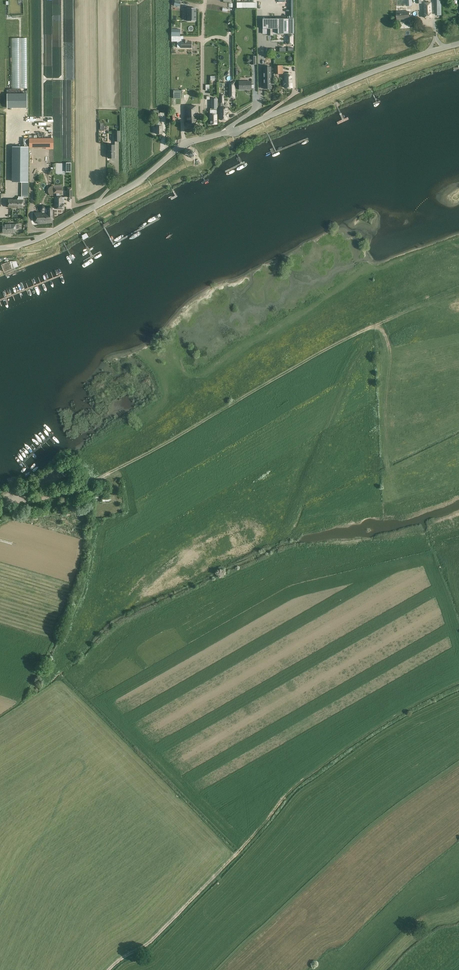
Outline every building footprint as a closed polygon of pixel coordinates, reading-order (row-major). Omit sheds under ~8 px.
[(196,8),(187,8),(187,21),(196,21),(196,8)] [(396,12),(397,19),(409,19),(409,11),(396,12)] [(263,34),(268,33),(268,35),(272,35),(272,33),(277,33),(277,34),(294,33),(294,18),(262,19),(262,29),(263,29),(263,34)] [(283,74),(283,65),(274,65),(274,74),(283,74)] [(285,85),(285,88),(292,88),(292,75),(284,75),(284,81),(283,81),(283,85),(285,85)] [(239,81),(239,89),(251,89),(251,88),(254,88),(254,84),(251,84),(251,81),(239,81)] [(27,94),(7,94),(7,108),(27,107),(27,94)] [(210,124),(217,124),(217,109),(218,108),(218,106),(218,100),(217,100),(217,98),(211,99),(211,109),(210,109),(210,110),(210,124)] [(196,106),(185,106),(186,128),(197,127),(196,106)] [(224,106),(220,106),(220,107),(220,120),(227,119),(227,117),(228,117),(228,113),(227,113),(227,108),(224,108),(224,106)] [(160,113),(158,113),(158,110),(154,110),(154,118),(156,118),(156,134),(162,134),(162,126),(160,126),(160,123),(159,123),(159,120),(160,120),(160,118),(163,118),(163,112),(160,112),(160,113)] [(53,139),(34,139),(34,147),(53,147),(53,139)] [(15,147),(15,182),(29,182),(29,147),(15,147)] [(62,193),(62,185),(54,185),(54,193),(57,193),(57,196),(55,196),(55,208),(64,208),(64,197),(60,197),(60,193),(62,193)] [(8,207),(19,207),(19,198),(18,198),(17,198),(17,199),(8,199),(8,207)] [(52,208),(45,208),(45,207),(45,206),(44,206),(43,205),(42,205),(41,205),(41,206),(40,206),(40,207),(39,207),(39,208),(39,209),(39,210),(40,210),(40,211),(41,211),(41,212),(42,212),(33,213),(34,220),(37,220),(38,224),(51,222),(51,220),(52,220),(52,208)] [(2,224),(3,233),(13,233),(16,231),(16,229),(22,229),(21,224),(16,224),(2,224)] [(1,263),(4,270),(12,266),(9,260),(1,263)] [(67,475),(61,467),(57,470),(63,478),(67,475)]
